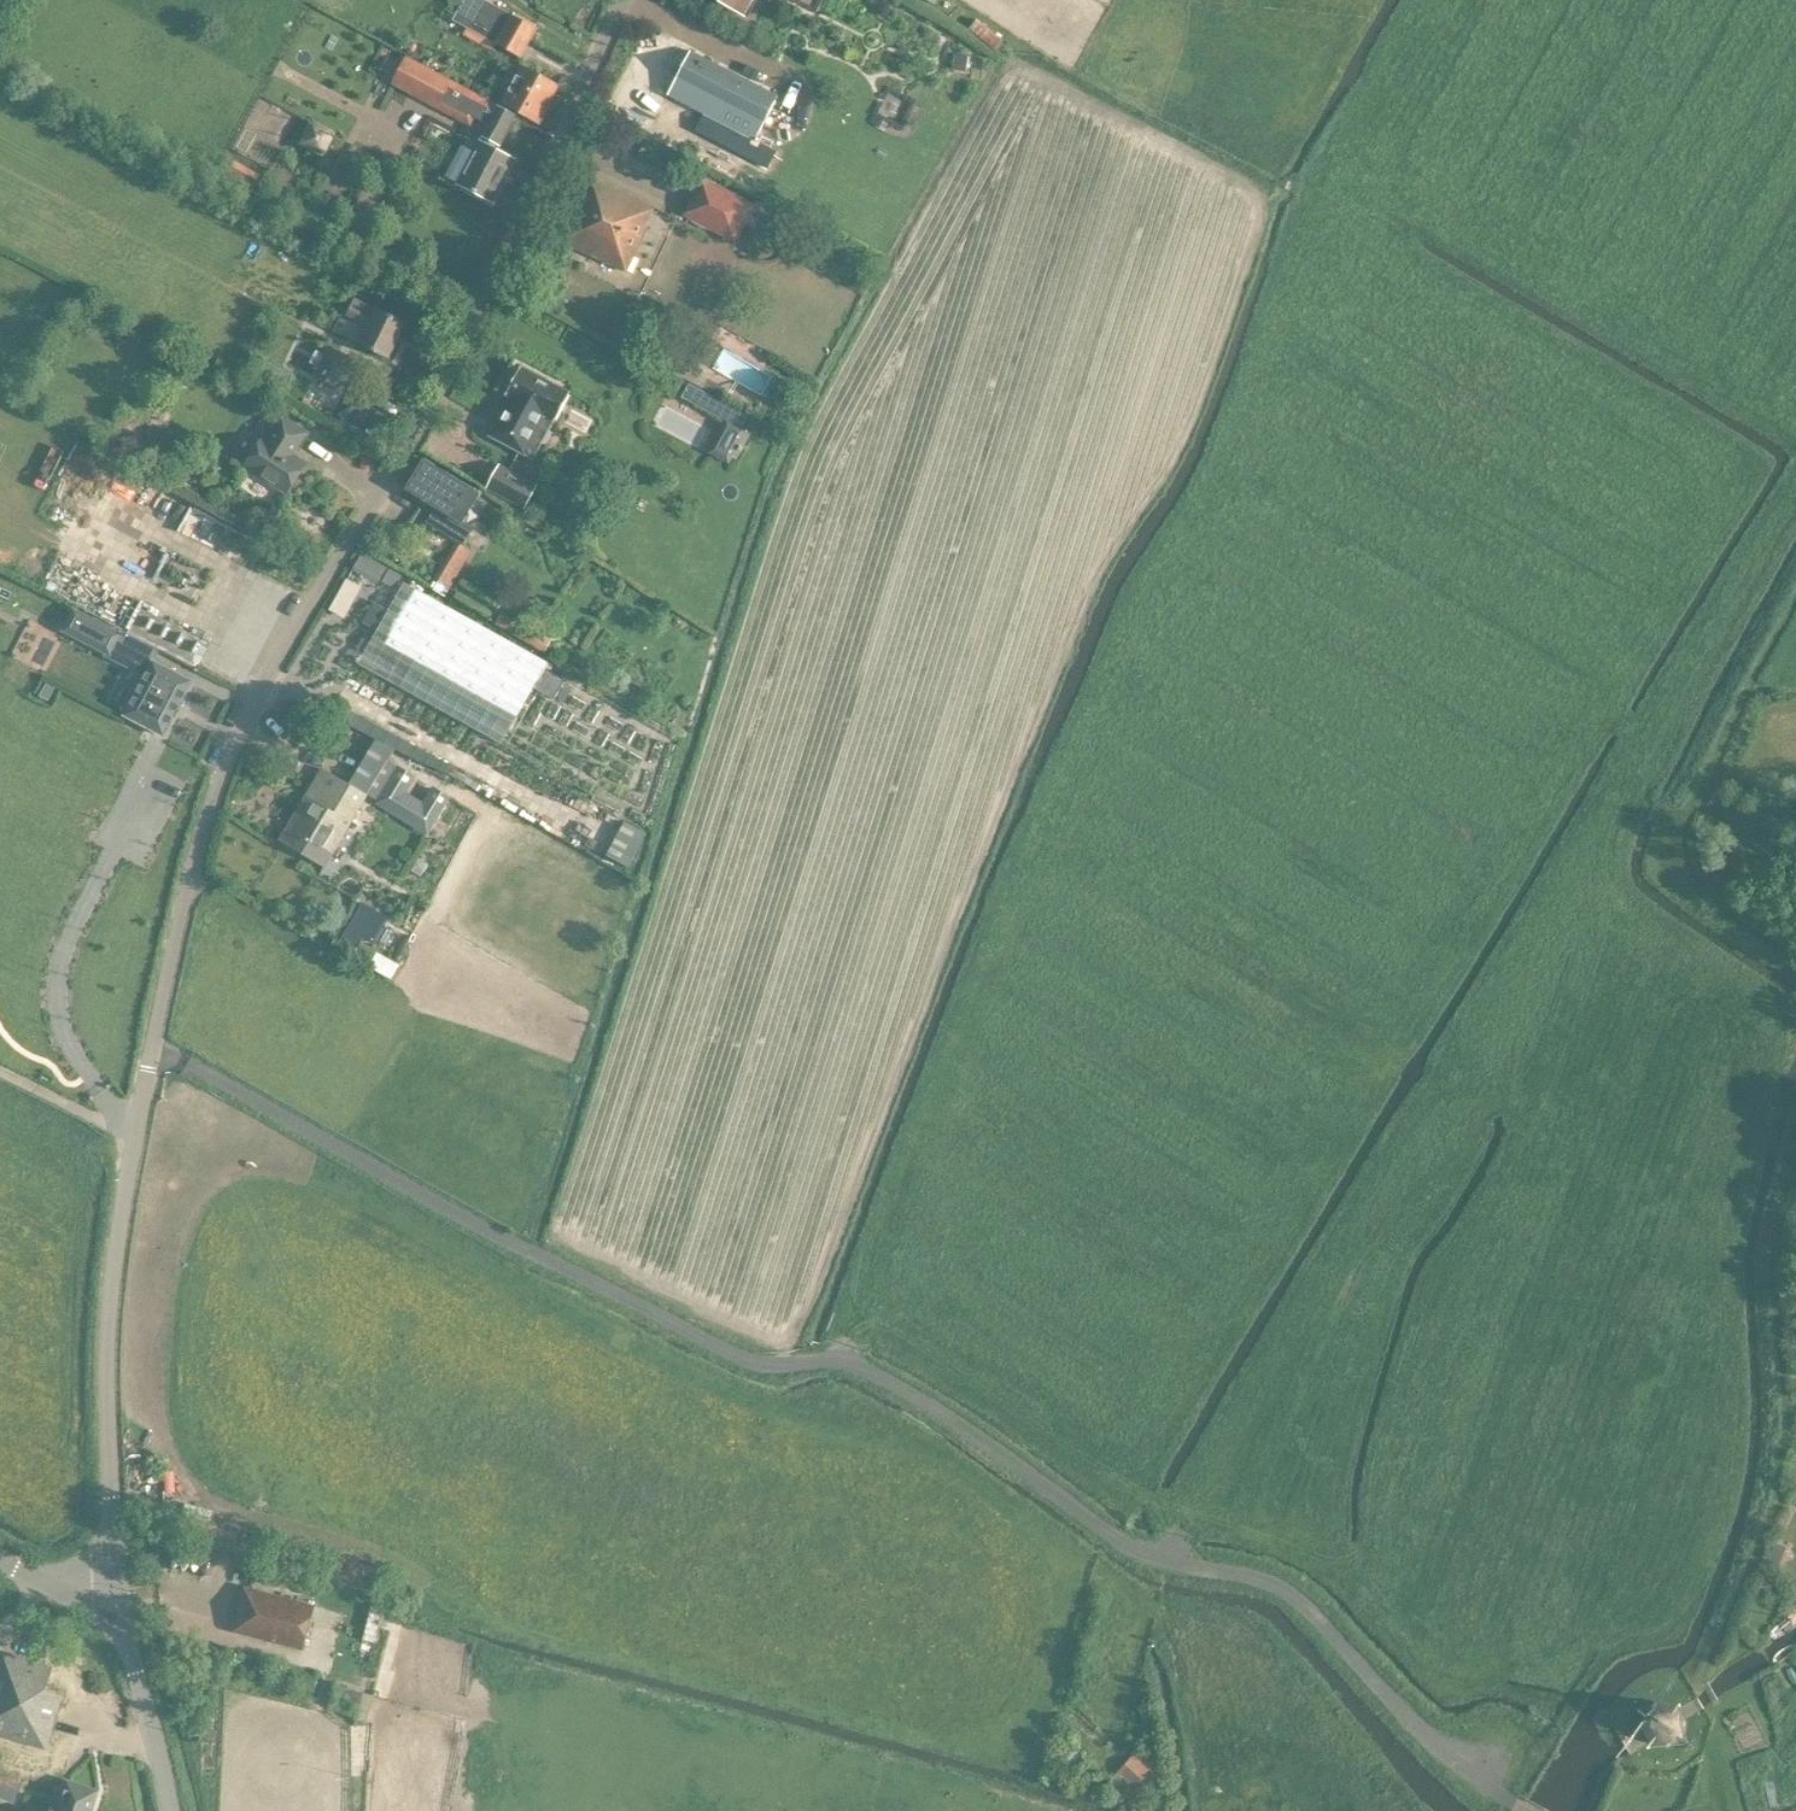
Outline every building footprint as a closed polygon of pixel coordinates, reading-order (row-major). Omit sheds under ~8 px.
[(519,56),(534,29),(481,0),(464,0),(453,21),(519,56)] [(734,9),(739,0),(718,0),(734,9)] [(666,94),(754,139),(777,96),(689,50),(666,94)] [(956,53),(954,68),(966,69),(967,54),(958,53),(956,53)] [(514,115),(405,58),(391,85),(470,125),(474,118),(488,125),(481,137),(486,139),(483,143),(479,141),(457,184),(491,202),(514,159),(493,148),(496,144),(498,146),(514,115)] [(557,86),(521,67),(501,103),(538,122),(557,86)] [(299,139),(320,158),(337,138),(316,119),(299,139)] [(775,207),(758,197),(754,204),(699,176),(689,194),(694,196),(684,214),(734,241),(738,234),(745,222),(755,227),(761,231),(767,221),(775,207)] [(592,178),(561,240),(626,272),(649,228),(644,224),(652,206),(592,178)] [(315,212),(307,207),(302,216),(310,221),(315,212)] [(781,208),(775,219),(795,230),(801,219),(781,208)] [(366,325),(357,344),(387,359),(405,322),(375,307),(374,309),(353,299),(346,316),(366,325)] [(316,350),(309,363),(317,366),(312,376),(335,387),(338,388),(352,358),(327,345),(323,353),(316,350)] [(672,373),(701,388),(708,375),(679,359),(672,373)] [(505,394),(510,397),(490,435),(532,458),(552,420),(554,421),(569,393),(520,367),(505,394)] [(702,392),(687,384),(681,396),(696,404),(702,392)] [(715,447),(737,458),(749,435),(745,433),(753,418),(735,409),(715,447)] [(263,436),(244,466),(285,493),(305,463),(293,455),(308,433),(280,415),(266,438),(263,436)] [(466,486),(423,460),(405,489),(435,507),(425,522),(463,545),(473,525),(461,518),(478,490),(468,484),(466,486)] [(498,465),(486,488),(524,508),(536,485),(498,465)] [(443,593),(470,551),(456,542),(430,583),(443,593)] [(400,587),(405,569),(360,555),(355,573),(400,587)] [(348,617),(362,584),(346,577),(332,610),(348,617)] [(403,582),(373,636),(516,716),(533,687),(542,669),(547,662),(403,582)] [(109,653),(119,634),(74,610),(64,630),(109,653)] [(550,642),(501,613),(494,623),(543,653),(550,642)] [(158,650),(136,638),(128,652),(151,663),(124,715),(163,735),(191,681),(153,661),(158,650)] [(542,669),(533,687),(554,699),(564,681),(542,669)] [(366,794),(347,783),(322,768),(280,840),(323,866),(365,794),(366,794)] [(450,800),(434,790),(424,806),(405,795),(415,778),(399,768),(376,805),(428,837),(450,800)] [(465,837),(478,812),(452,799),(439,824),(465,837)] [(645,833),(628,824),(624,821),(605,855),(627,867),(645,833)] [(355,914),(341,938),(358,947),(363,939),(371,944),(380,928),(386,917),(361,903),(355,914)] [(314,1603),(244,1585),(237,1610),(241,1611),(235,1631),(302,1649),(314,1603)] [(1,1651),(0,1656),(0,1733),(45,1748),(62,1695),(44,1690),(51,1668),(1,1651)] [(1641,1729),(1642,1731),(1649,1744),(1666,1747),(1681,1738),(1684,1721),(1675,1707),(1659,1703),(1644,1712),(1641,1729)] [(1136,1749),(1118,1772),(1146,1793),(1164,1770),(1136,1749)] [(59,1808),(52,1806),(50,1810),(92,1810),(99,1789),(67,1779),(59,1808)]
